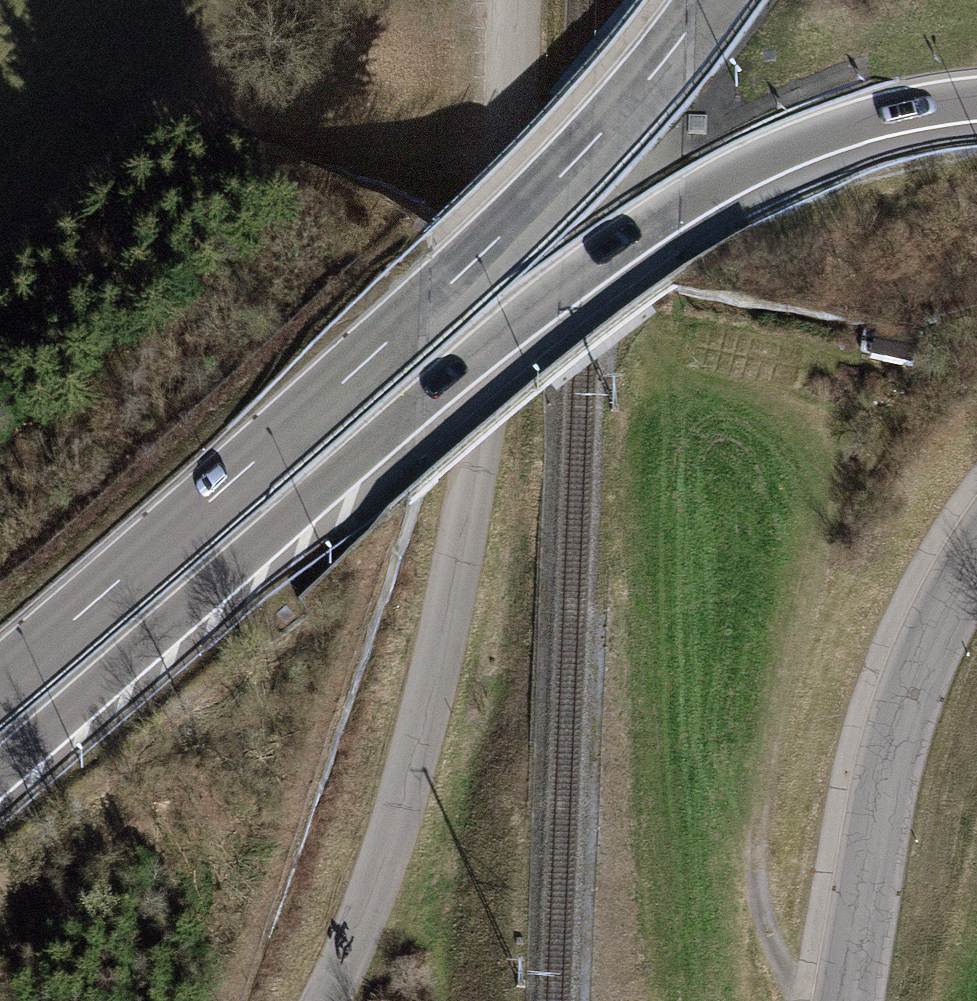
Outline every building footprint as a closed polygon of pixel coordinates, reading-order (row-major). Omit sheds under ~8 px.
[(927,337),(876,327),(874,338),(871,355),(922,366),(927,337)]
